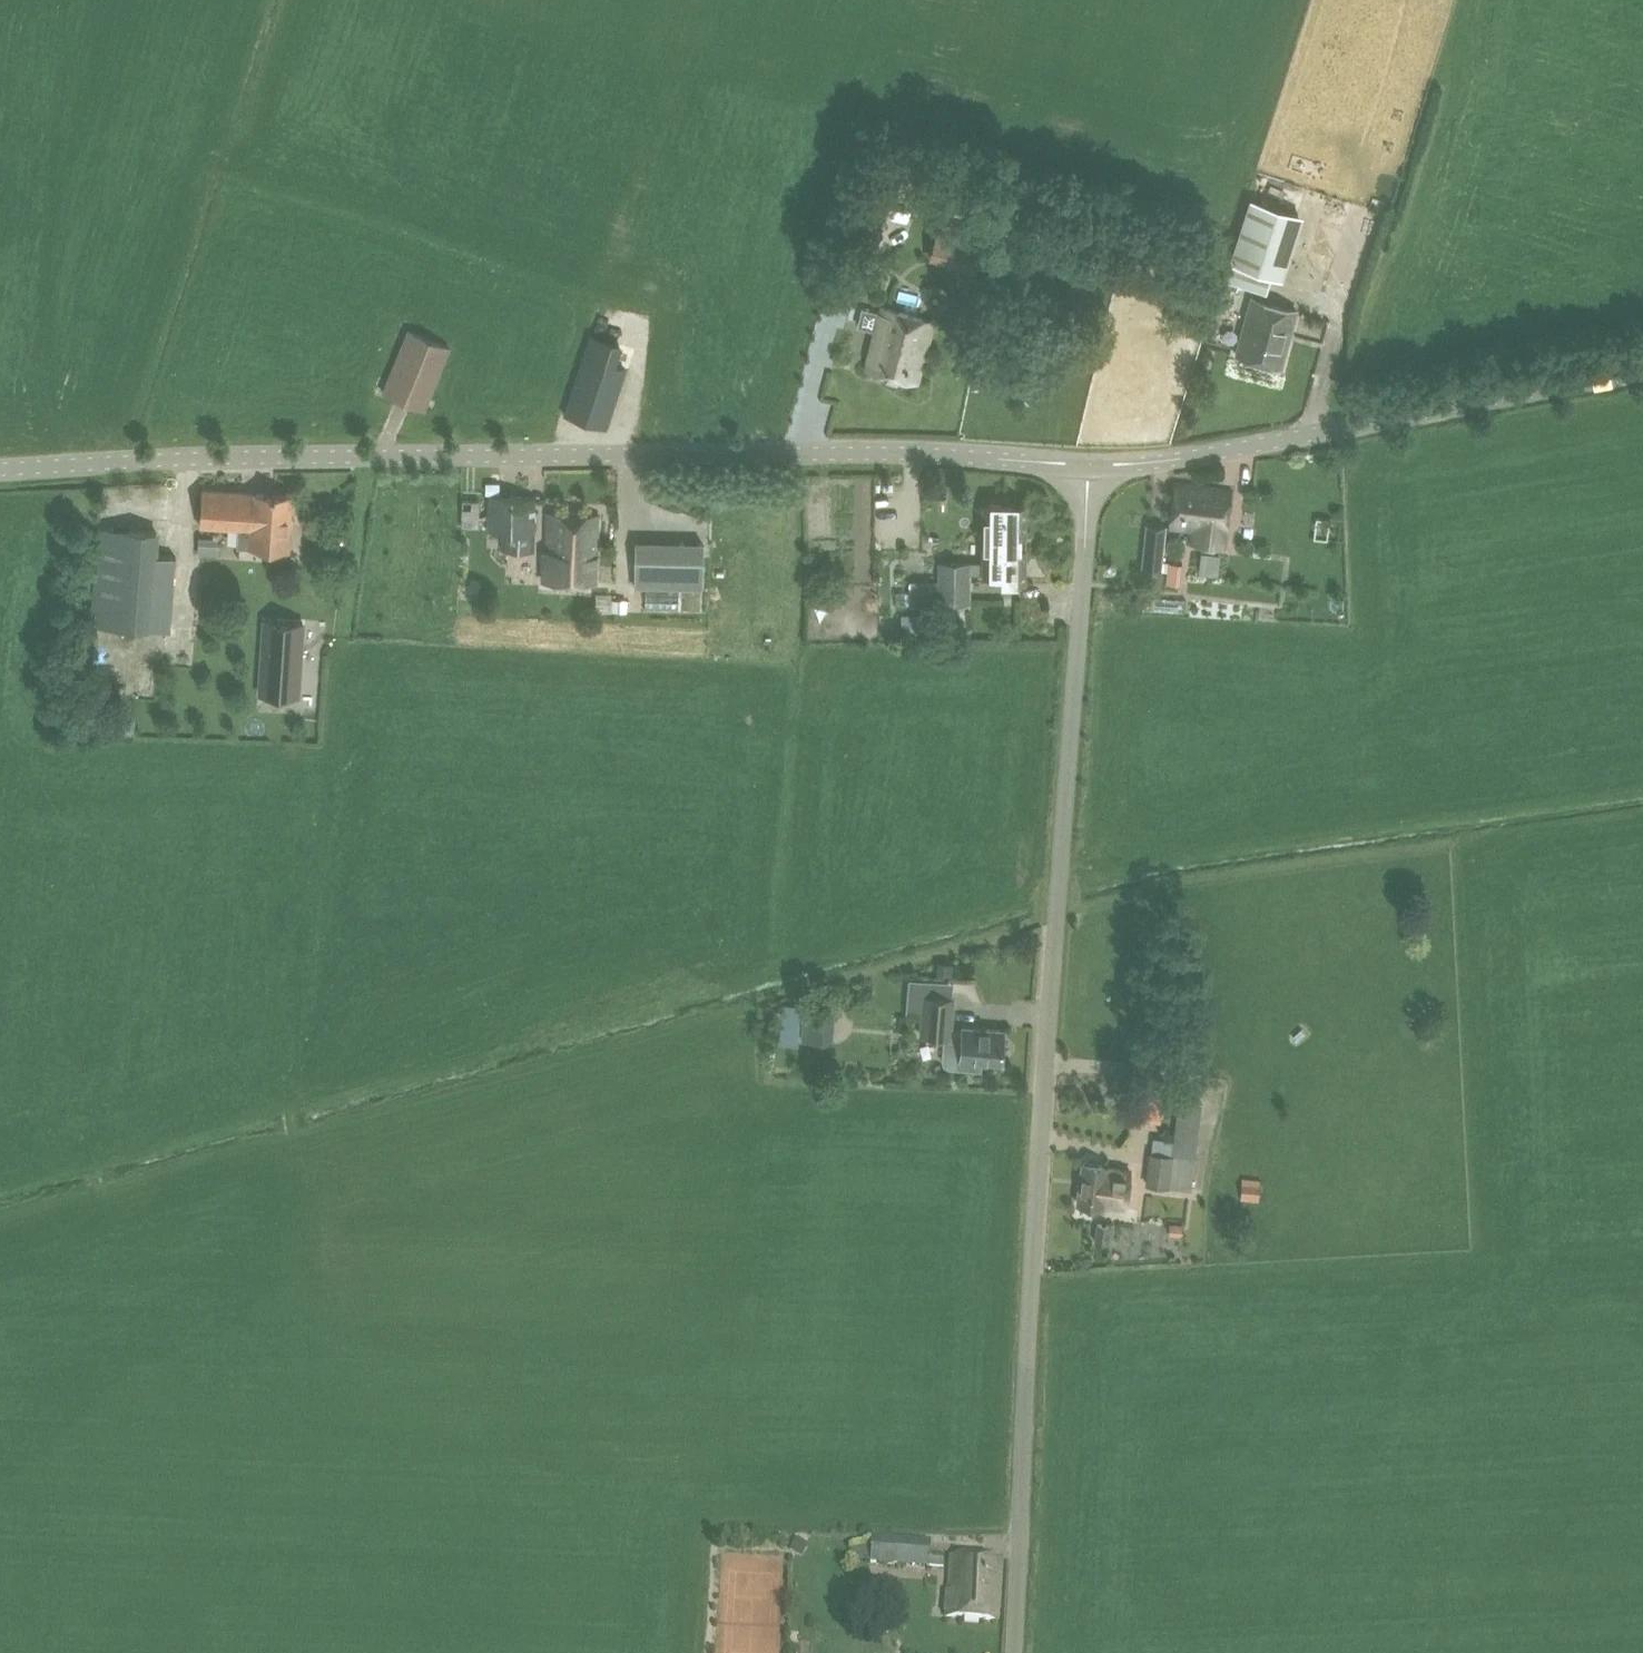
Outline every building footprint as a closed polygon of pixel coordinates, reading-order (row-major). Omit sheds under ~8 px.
[(1249,197),(1228,262),(1271,275),(1280,278),(1300,214),(1249,197)] [(843,281),(835,278),(833,285),(841,288),(843,281)] [(1221,285),(1236,290),(1238,284),(1223,279),(1221,285)] [(1282,366),(1296,310),(1250,298),(1235,354),(1282,366)] [(864,368),(917,383),(934,321),(881,307),(880,311),(862,307),(857,326),(874,330),(864,368)] [(382,393),(425,410),(451,347),(407,329),(382,393)] [(583,355),(564,413),(606,427),(625,369),(583,355)] [(486,494),(488,494),(500,495),(500,483),(486,483),(486,494)] [(1188,541),(1225,545),(1231,493),(1217,491),(1217,489),(1176,484),(1170,528),(1189,530),(1188,541)] [(200,525),(240,528),(251,529),(254,492),(203,488),(200,525)] [(251,529),(240,528),(238,546),(290,550),(294,495),(254,492),(251,529)] [(487,531),(506,532),(530,532),(535,533),(536,496),(500,495),(488,494),(487,516),(487,531)] [(478,528),(479,516),(480,500),(462,499),(460,526),(478,528)] [(983,504),(983,561),(983,574),(996,574),(996,567),(1004,565),(1005,536),(1007,536),(1007,523),(1005,522),(1004,519),(1003,519),(1003,505),(983,504)] [(996,574),(996,580),(1026,582),(1026,506),(1003,505),(1003,519),(1004,519),(1005,522),(1007,523),(1007,536),(1005,536),(1004,565),(996,567),(996,574)] [(543,580),(595,583),(599,514),(547,511),(546,542),(544,547),(543,580)] [(1146,523),(1141,569),(1162,571),(1166,525),(1146,523)] [(158,555),(160,531),(96,526),(90,625),(172,629),(177,556),(158,555)] [(530,532),(506,532),(506,549),(530,550),(530,532)] [(635,541),(635,586),(702,587),(703,542),(635,541)] [(983,574),(983,561),(938,561),(938,583),(971,584),(971,574),(983,574)] [(971,603),(971,584),(938,583),(938,603),(971,603)] [(1151,610),(1185,612),(1185,599),(1151,597),(1151,610)] [(626,600),(612,599),(611,610),(626,610),(626,600)] [(922,614),(901,613),(901,634),(922,634),(922,614)] [(931,634),(947,634),(947,616),(931,616),(931,634)] [(259,693),(298,695),(302,622),(263,620),(259,693)] [(951,974),(952,963),(941,962),(940,974),(951,974)] [(951,997),(922,995),(921,1013),(919,1035),(944,1037),(942,1058),(945,1064),(950,1067),(979,1069),(980,1062),(1000,1063),(1003,1029),(963,1026),(962,1030),(953,1029),(955,997),(951,997)] [(799,1024),(800,1006),(781,1005),(779,1033),(799,1034),(799,1024)] [(805,1008),(803,1040),(829,1042),(831,1010),(805,1008)] [(1191,1191),(1203,1101),(1179,1098),(1172,1153),(1149,1151),(1145,1185),(1191,1191)] [(1161,1104),(1134,1104),(1134,1120),(1160,1121),(1161,1104)] [(1130,1170),(1108,1167),(1108,1166),(1083,1163),(1077,1203),(1101,1207),(1102,1206),(1125,1209),(1130,1170)] [(1243,1177),(1241,1199),(1259,1201),(1260,1179),(1243,1177)] [(1169,1235),(1183,1236),(1184,1224),(1171,1223),(1169,1235)] [(1112,1226),(1097,1224),(1094,1242),(1109,1245),(1112,1226)] [(928,1567),(929,1554),(930,1540),(871,1536),(870,1548),(869,1563),(928,1567)] [(797,1538),(790,1549),(802,1556),(809,1546),(797,1538)] [(869,1563),(870,1548),(849,1546),(848,1561),(869,1563)] [(945,1555),(929,1554),(928,1567),(944,1567),(945,1555)] [(950,1556),(946,1617),(998,1621),(1002,1560),(950,1556)]
